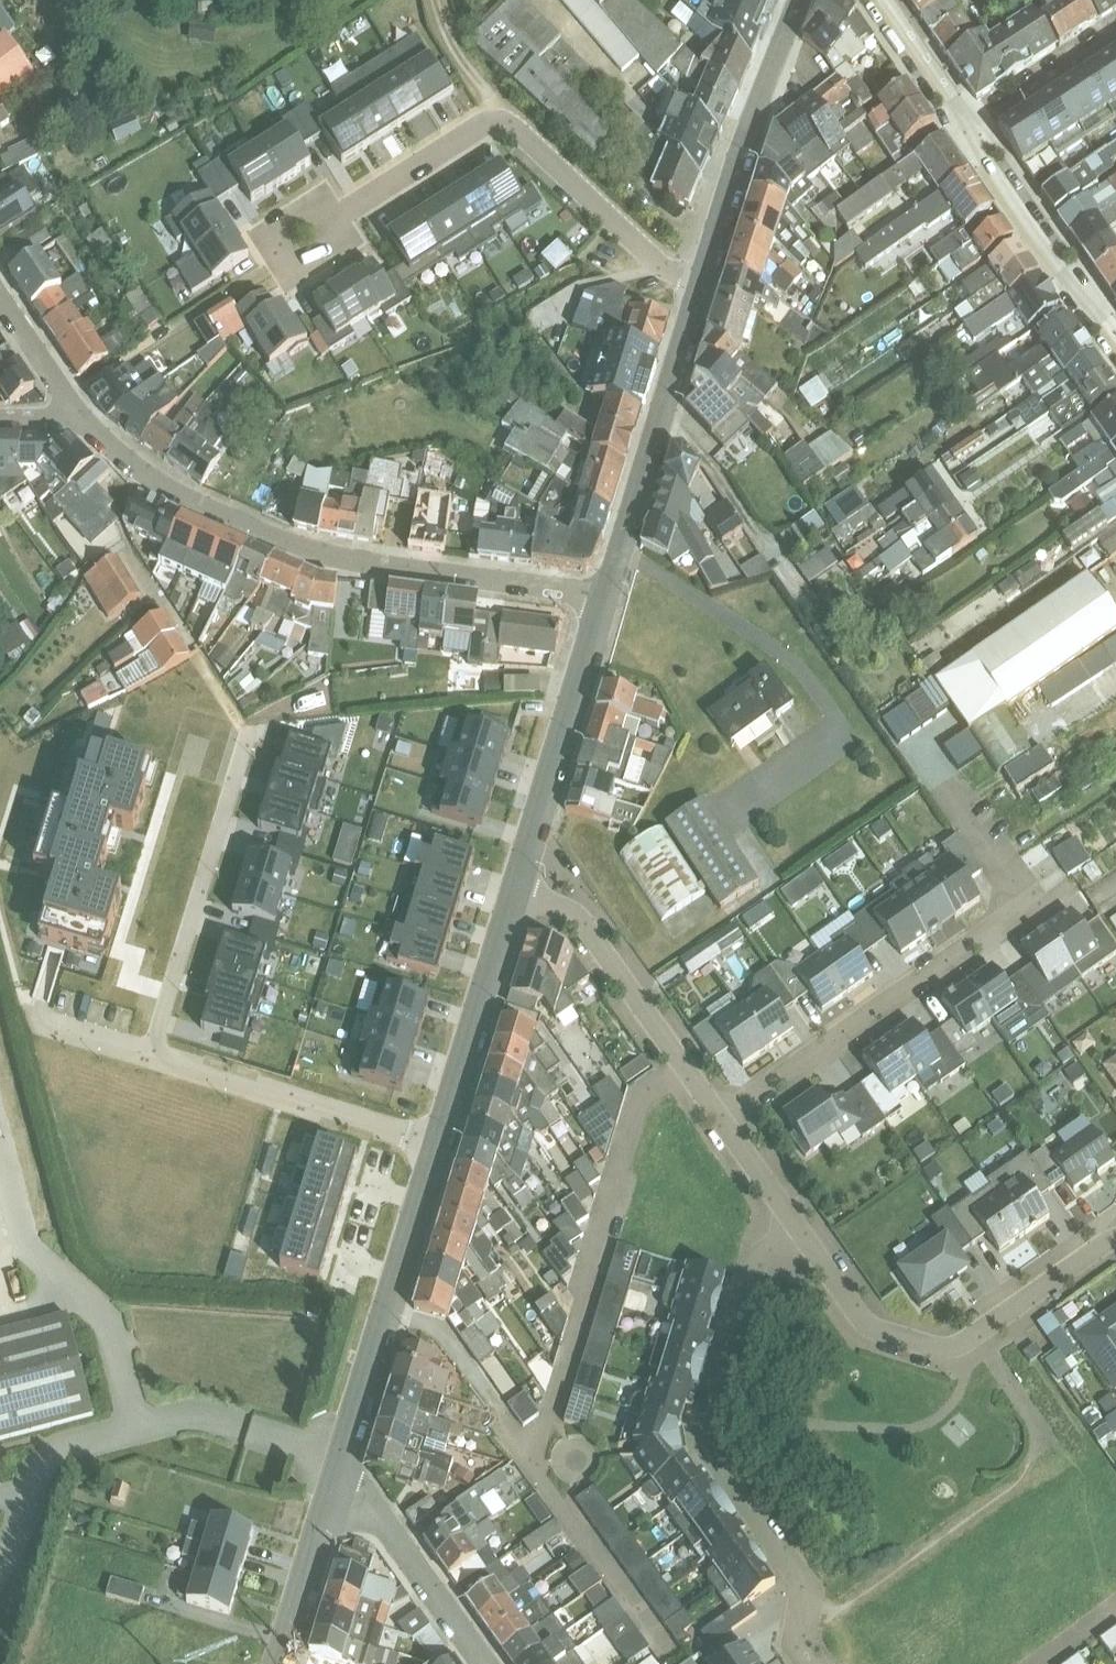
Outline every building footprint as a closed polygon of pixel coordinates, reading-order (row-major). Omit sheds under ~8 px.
[(82,13),(93,15),(95,0),(83,0),(82,13)] [(484,28),(469,42),(512,82),(513,83),(603,169),(628,143),(646,125),(521,0),(512,0),(505,7),(484,28)] [(591,0),(560,0),(623,73),(640,57),(591,0)] [(640,57),(647,65),(644,68),(654,80),(657,77),(671,64),(687,81),(702,88),(691,112),(721,134),(739,93),(700,67),(638,9),(629,0),(591,0),(640,57)] [(638,9),(646,1),(645,0),(629,0),(638,9)] [(684,7),(698,19),(714,33),(727,39),(752,62),(760,45),(762,46),(770,28),(772,23),(780,5),(777,4),(779,0),(690,0),(684,7)] [(840,24),(819,0),(803,41),(825,60),(835,76),(837,78),(851,99),(859,111),(874,100),(848,67),(854,63),(866,54),(860,47),(840,24)] [(860,47),(873,37),(855,11),(847,0),(819,0),(840,24),(860,47)] [(921,19),(949,0),(907,0),(921,19)] [(921,19),(932,36),(961,16),(954,7),(965,0),(949,0),(921,19)] [(1056,0),(1040,0),(1048,13),(1042,18),(1060,46),(1078,34),(1056,0)] [(1078,34),(1101,19),(1088,1),(1088,0),(1056,0),(1078,34)] [(1101,19),(1115,9),(1115,0),(1088,0),(1088,1),(1101,19)] [(484,28),(505,7),(500,3),(479,23),(484,28)] [(214,4),(198,4),(198,14),(214,14),(214,4)] [(698,19),(684,7),(681,5),(671,15),(688,30),(694,23),(698,19)] [(5,41),(5,40),(4,39),(15,29),(0,9),(0,44),(5,41)] [(987,35),(949,60),(961,77),(968,87),(977,100),(1007,80),(1056,48),(1032,13),(990,40),(987,35)] [(961,16),(932,36),(945,54),(973,34),(961,16)] [(700,67),(739,93),(752,62),(727,39),(714,33),(698,19),(694,23),(688,30),(712,51),(708,55),(710,57),(700,67)] [(198,27),(196,42),(213,44),(216,29),(198,27)] [(391,53),(428,111),(431,109),(430,108),(452,94),(447,86),(448,86),(421,45),(416,37),(391,53)] [(0,44),(0,102),(6,98),(32,81),(5,41),(0,44)] [(25,53),(34,67),(47,58),(38,44),(25,53)] [(368,83),(398,130),(401,127),(423,112),(424,113),(428,111),(391,53),(361,72),(368,83)] [(1084,72),(1115,119),(1115,60),(1112,54),(1110,55),(1099,62),(1084,72)] [(313,69),(321,83),(338,73),(330,59),(313,69)] [(883,74),(875,80),(881,89),(901,76),(894,66),(883,74)] [(285,72),(273,79),(282,93),(294,86),(285,72)] [(340,104),(368,149),(371,147),(370,146),(393,131),(394,130),(395,132),(398,130),(368,83),(361,72),(332,91),(339,103),(340,104)] [(1057,90),(1055,91),(1081,130),(1087,138),(1115,119),(1084,72),(1068,82),(1057,90)] [(812,97),(850,148),(858,158),(874,146),(861,126),(866,122),(861,113),(851,121),(843,111),(850,106),(848,102),(851,99),(837,78),(812,97)] [(875,136),(921,104),(907,84),(878,105),(882,112),(867,123),(875,136)] [(667,95),(656,118),(666,128),(661,141),(700,180),(702,177),(709,161),(721,134),(691,112),(677,102),(668,91),(667,95)] [(1042,99),(1026,110),(1052,149),(1057,157),(1087,138),(1081,130),(1055,91),(1053,93),(1042,99)] [(818,140),(826,148),(835,159),(850,148),(812,97),(795,112),(811,131),(818,140)] [(10,123),(8,120),(17,114),(6,98),(0,102),(0,130),(10,123)] [(303,128),(312,142),(323,135),(342,165),(365,151),(368,149),(340,104),(319,117),(315,119),(308,106),(294,115),(303,128)] [(921,104),(875,136),(892,160),(900,154),(894,146),(902,141),(904,145),(934,124),(927,115),(921,104)] [(1052,149),(1026,110),(1003,125),(1005,129),(1001,132),(1024,167),(1052,149)] [(795,167),(806,180),(816,171),(811,165),(809,163),(826,148),(818,140),(811,131),(795,112),(776,126),(803,161),(795,167)] [(258,147),(282,185),(298,175),(297,174),(311,165),(301,149),(308,144),(312,142),(303,128),(294,115),(271,129),(275,135),(258,147)] [(134,119),(113,128),(119,142),(141,133),(134,119)] [(646,125),(628,143),(661,172),(653,190),(677,203),(688,209),(700,180),(661,141),(646,125)] [(792,191),(802,200),(814,189),(813,188),(806,180),(795,167),(803,161),(776,126),(774,126),(760,167),(792,191)] [(836,214),(838,216),(848,228),(898,194),(896,191),(924,171),(939,193),(968,172),(943,137),(906,163),(898,169),(864,194),(846,207),(836,214)] [(12,157),(3,161),(7,170),(53,149),(49,139),(34,147),(32,143),(10,153),(12,157)] [(1042,194),(1059,217),(1101,187),(1096,179),(1112,169),(1107,162),(1115,156),(1115,142),(1069,175),(1042,194)] [(224,184),(231,194),(242,187),(252,203),(265,194),(266,195),(279,187),(282,185),(258,147),(239,159),(235,153),(213,167),(224,184)] [(900,154),(892,160),(898,169),(906,163),(900,154)] [(198,175),(213,167),(208,159),(193,167),(198,175)] [(817,160),(811,165),(816,171),(818,174),(824,168),(817,160)] [(1042,194),(1069,175),(1060,162),(1034,181),(1042,194)] [(475,179),(504,225),(523,213),(525,215),(543,204),(531,186),(520,193),(501,163),(475,179)] [(213,167),(198,175),(209,194),(166,222),(177,241),(184,237),(196,255),(234,232),(225,219),(224,219),(217,209),(219,208),(216,204),(231,194),(224,184),(213,167)] [(787,206),(791,210),(796,206),(802,200),(792,191),(760,167),(753,191),(788,203),(787,206)] [(30,198),(39,193),(30,179),(23,169),(7,179),(5,176),(0,179),(0,240),(16,230),(36,217),(40,214),(35,206),(31,201),(30,198)] [(968,172),(939,193),(856,253),(866,268),(925,226),(930,228),(953,212),(966,228),(931,252),(939,264),(1002,221),(968,172)] [(1059,217),(1071,235),(1115,203),(1115,177),(1101,187),(1059,217)] [(446,198),(478,252),(497,239),(493,232),(502,226),(504,225),(475,179),(446,198)] [(838,196),(846,207),(864,194),(855,184),(838,196)] [(807,252),(811,256),(816,260),(821,255),(811,243),(812,241),(803,231),(806,228),(791,210),(787,206),(788,203),(753,191),(746,211),(781,222),(807,252)] [(846,207),(838,196),(813,213),(828,231),(829,243),(835,243),(838,216),(836,214),(846,207)] [(416,217),(445,262),(455,256),(459,263),(478,252),(446,198),(416,217)] [(1071,235),(1081,249),(1115,224),(1115,203),(1071,235)] [(740,231),(776,241),(802,268),(806,263),(805,262),(811,256),(807,252),(781,222),(746,211),(740,231)] [(523,213),(504,225),(512,237),(531,226),(525,215),(523,213)] [(393,273),(403,289),(441,264),(445,262),(416,217),(413,219),(414,220),(388,237),(406,265),(393,273)] [(1002,221),(939,264),(950,281),(1013,237),(1002,221)] [(39,223),(16,238),(28,257),(51,241),(39,223)] [(1081,249),(1084,253),(1096,271),(1115,256),(1115,224),(1081,249)] [(770,263),(794,286),(803,276),(789,263),(787,265),(772,253),(776,241),(740,231),(733,252),(770,263)] [(234,232),(196,255),(176,268),(192,294),(249,258),(241,246),(242,245),(234,232)] [(835,245),(835,262),(835,266),(864,246),(853,232),(835,245)] [(103,234),(87,242),(97,261),(108,255),(111,259),(117,255),(103,234)] [(65,238),(55,244),(79,277),(88,271),(65,238)] [(829,243),(822,242),(833,258),(835,262),(835,245),(835,243),(829,243)] [(973,298),(985,289),(979,281),(993,272),(999,279),(1029,259),(1018,244),(962,282),(973,298)] [(558,246),(544,259),(556,272),(570,258),(558,246)] [(727,272),(762,285),(766,273),(774,280),(772,282),(786,295),(794,286),(770,263),(733,252),(727,272)] [(32,308),(59,290),(62,288),(40,255),(10,275),(32,308)] [(1096,271),(1111,293),(1115,289),(1115,256),(1096,271)] [(985,289),(973,298),(955,310),(965,325),(1039,273),(1029,259),(999,279),(985,289)] [(343,282),(367,321),(380,312),(386,319),(408,305),(411,303),(403,289),(393,273),(383,280),(373,265),(359,274),(358,273),(343,282)] [(527,271),(513,280),(519,290),(534,282),(529,273),(527,271)] [(720,296),(759,308),(764,310),(767,306),(778,308),(781,299),(769,290),(762,285),(727,272),(720,296)] [(766,273),(762,285),(769,290),(772,282),(774,280),(766,273)] [(1039,273),(965,325),(975,338),(1018,309),(1028,324),(1059,303),(1039,273)] [(924,275),(909,285),(916,295),(930,285),(924,275)] [(317,334),(329,352),(331,353),(355,339),(351,331),(364,322),(367,321),(343,282),(327,292),(328,293),(313,302),(323,318),(313,325),(317,334)] [(603,334),(659,351),(669,318),(631,307),(633,300),(623,298),(627,290),(625,288),(617,284),(586,291),(579,313),(574,325),(603,334)] [(130,305),(144,296),(141,290),(140,289),(126,298),(130,305)] [(59,290),(32,308),(45,327),(72,308),(59,290)] [(942,292),(910,314),(917,324),(950,302),(942,292)] [(72,308),(45,327),(57,344),(83,326),(81,323),(94,314),(90,307),(97,302),(92,294),(72,308)] [(144,296),(130,305),(147,331),(150,329),(161,321),(144,296)] [(289,353),(292,357),(308,346),(306,343),(308,342),(295,323),(293,324),(282,306),(274,310),(265,296),(237,313),(270,366),(289,353)] [(709,330),(741,355),(744,345),(750,347),(759,308),(720,296),(709,330)] [(998,353),(959,380),(973,399),(969,401),(974,408),(1000,391),(1000,392),(1006,388),(1022,377),(1081,335),(1062,308),(1034,328),(1045,345),(1038,348),(1037,346),(1008,367),(998,353)] [(83,326),(57,344),(79,377),(129,344),(121,332),(102,344),(89,325),(85,329),(83,326)] [(944,327),(927,333),(931,345),(948,340),(944,327)] [(703,350),(741,381),(766,401),(773,391),(774,392),(778,386),(741,355),(709,330),(703,350)] [(329,352),(317,334),(315,335),(310,338),(322,357),(329,352)] [(628,407),(641,412),(659,351),(603,334),(598,350),(603,351),(594,380),(589,379),(586,392),(606,400),(628,407)] [(1081,335),(1022,377),(1034,394),(1094,353),(1081,335)] [(917,336),(898,350),(905,359),(911,355),(911,356),(925,347),(917,336)] [(959,380),(998,353),(1011,343),(1007,337),(1002,341),(999,338),(987,347),(986,347),(984,348),(982,348),(973,355),(951,370),(959,380)] [(207,348),(197,355),(204,362),(209,367),(226,350),(218,340),(207,348)] [(19,361),(8,344),(8,345),(0,350),(0,373),(19,361)] [(696,371),(749,424),(764,437),(773,429),(758,413),(759,412),(734,390),(741,381),(703,350),(696,371)] [(187,352),(166,365),(172,374),(193,361),(187,352)] [(289,353),(270,366),(266,368),(275,382),(279,379),(298,367),(292,357),(289,353)] [(1094,353),(1034,394),(1008,412),(1013,420),(1021,414),(1029,426),(1050,410),(1107,371),(1094,353)] [(0,373),(0,388),(10,403),(10,404),(12,403),(36,387),(19,361),(0,373)] [(352,362),(342,368),(349,379),(358,373),(352,362)] [(108,417),(160,381),(162,380),(150,363),(134,374),(128,366),(114,373),(88,390),(92,396),(108,417)] [(749,424),(696,371),(685,407),(723,449),(749,424)] [(1050,410),(1063,428),(1115,392),(1115,385),(1107,371),(1050,410)] [(160,381),(108,417),(119,426),(127,421),(131,424),(126,431),(142,443),(160,419),(177,397),(176,394),(172,391),(166,390),(160,381)] [(811,382),(799,389),(807,400),(810,397),(813,401),(821,395),(811,382)] [(515,406),(522,397),(508,386),(501,395),(515,406)] [(160,419),(142,443),(166,460),(208,403),(196,394),(171,427),(160,419)] [(522,397),(515,406),(502,422),(516,431),(527,437),(532,431),(560,449),(562,446),(570,434),(559,425),(522,397)] [(559,425),(570,434),(585,445),(591,450),(626,461),(641,412),(628,407),(606,400),(597,431),(566,411),(559,425)] [(1115,444),(1115,401),(1095,415),(1091,418),(1087,421),(1059,440),(1066,449),(1091,432),(1100,444),(1096,447),(1094,444),(1072,459),(1079,470),(1115,444)] [(208,403),(166,460),(202,486),(221,458),(214,452),(227,434),(211,423),(220,412),(208,403)] [(527,437),(516,431),(505,450),(528,463),(543,472),(579,493),(591,450),(585,445),(579,458),(574,454),(562,446),(560,449),(532,431),(527,437)] [(808,447),(827,472),(853,454),(853,451),(831,431),(808,447)] [(980,432),(942,458),(948,466),(966,454),(967,456),(974,452),(973,449),(985,440),(980,432)] [(2,497),(4,500),(29,483),(19,468),(22,437),(0,437),(0,494),(2,497)] [(22,437),(19,468),(37,469),(49,481),(56,474),(82,451),(69,437),(22,437)] [(827,472),(808,447),(805,442),(785,457),(804,488),(805,487),(827,472)] [(1079,470),(1049,492),(1055,500),(1063,501),(1108,470),(1109,469),(1107,466),(1115,460),(1115,444),(1079,470)] [(689,493),(707,521),(722,544),(743,530),(726,504),(720,508),(698,474),(700,468),(683,447),(673,448),(665,471),(689,493)] [(528,463),(505,450),(504,452),(514,459),(511,463),(523,471),(528,463)] [(591,450),(579,493),(587,497),(584,503),(611,512),(626,461),(591,450)] [(82,451),(56,474),(57,475),(35,493),(41,502),(51,493),(56,499),(95,464),(90,459),(82,451)] [(294,458),(288,470),(301,478),(308,467),(294,458)] [(366,474),(354,540),(373,543),(376,524),(385,525),(390,499),(416,504),(422,473),(416,471),(415,476),(402,473),(403,467),(373,461),(370,475),(366,474)] [(844,463),(831,472),(841,486),(854,477),(844,463)] [(95,464),(56,499),(45,509),(54,523),(64,515),(92,545),(116,523),(105,511),(112,505),(100,491),(97,493),(94,490),(110,475),(95,464)] [(973,467),(959,477),(966,488),(981,478),(973,467)] [(328,489),(332,473),(317,472),(308,468),(294,527),(318,533),(325,504),(328,489)] [(679,530),(691,553),(712,591),(729,586),(697,527),(707,521),(689,493),(665,471),(650,518),(679,530)] [(916,505),(943,487),(942,486),(931,471),(878,507),(887,519),(913,501),(916,505)] [(332,473),(328,489),(346,492),(342,506),(325,504),(318,533),(354,540),(366,474),(354,472),(353,477),(332,473)] [(527,499),(540,506),(569,526),(568,527),(603,539),(611,512),(584,503),(587,497),(579,493),(543,472),(528,497),(527,499)] [(1097,495),(1105,507),(1115,499),(1115,481),(1097,495)] [(516,515),(510,561),(531,564),(540,506),(527,499),(497,483),(487,500),(486,502),(516,515)] [(434,484),(430,500),(444,503),(447,487),(434,484)] [(839,525),(868,506),(855,486),(825,506),(839,525)] [(886,550),(954,503),(943,487),(916,505),(902,515),(907,522),(878,541),(886,550)] [(162,563),(182,516),(140,494),(124,524),(125,528),(149,540),(148,543),(155,546),(150,559),(159,563),(153,574),(155,577),(162,563)] [(516,515),(486,502),(477,499),(469,556),(510,561),(516,515)] [(1105,507),(1064,535),(1072,549),(1108,525),(1107,522),(1115,516),(1115,499),(1105,507)] [(418,503),(413,535),(438,539),(441,522),(443,522),(445,512),(429,509),(430,505),(418,503)] [(954,503),(886,550),(879,556),(870,564),(863,568),(864,569),(859,572),(863,577),(874,570),(883,562),(890,573),(914,556),(940,537),(965,519),(954,503)] [(868,506),(839,525),(832,530),(838,540),(864,521),(866,524),(869,522),(873,528),(871,529),(870,528),(857,537),(860,542),(885,525),(870,505),(868,506)] [(540,506),(531,564),(585,571),(592,567),(603,539),(568,527),(569,526),(540,506)] [(814,510),(791,526),(802,541),(825,525),(814,510)] [(182,516),(162,563),(184,573),(201,536),(204,526),(182,516)] [(679,530),(650,518),(642,545),(669,558),(674,565),(691,553),(679,530)] [(940,537),(914,556),(925,572),(977,536),(965,519),(940,537)] [(1097,538),(1112,556),(1115,553),(1115,525),(1097,538)] [(201,536),(184,573),(186,574),(205,583),(226,536),(204,526),(201,536)] [(226,536),(205,583),(225,592),(249,546),(226,536)] [(1076,565),(1090,557),(1084,545),(1070,553),(1076,565)] [(249,546),(225,592),(216,610),(229,616),(234,604),(236,605),(242,602),(244,599),(250,602),(258,586),(260,588),(261,585),(275,557),(249,546)] [(806,553),(794,562),(809,582),(838,561),(827,546),(817,554),(814,550),(807,555),(806,553)] [(761,555),(741,566),(750,580),(774,573),(761,555)] [(275,557),(261,585),(270,589),(259,613),(258,612),(257,614),(251,627),(263,632),(273,622),(274,619),(284,623),(305,570),(275,557)] [(69,559),(56,568),(64,580),(77,570),(69,559)] [(92,573),(85,577),(108,618),(141,598),(116,559),(92,573)] [(1034,559),(1014,573),(1023,585),(1043,571),(1034,559)] [(273,622),(263,632),(254,643),(255,644),(280,654),(288,642),(289,640),(295,625),(308,630),(313,632),(321,577),(305,570),(284,623),(274,619),(273,622)] [(918,692),(905,701),(939,751),(963,733),(968,729),(1006,705),(1115,629),(1115,615),(1087,574),(950,670),(935,680),(918,692)] [(321,577),(313,632),(312,640),(309,654),(329,657),(338,579),(321,577)] [(895,581),(877,594),(885,606),(903,593),(895,581)] [(51,603),(47,609),(55,615),(70,596),(73,591),(63,583),(48,599),(51,603)] [(419,641),(426,590),(371,583),(368,611),(382,612),(379,639),(385,640),(385,642),(402,644),(401,650),(406,651),(404,663),(416,665),(419,641)] [(426,590),(419,641),(442,644),(444,628),(449,593),(426,590)] [(444,628),(442,644),(441,650),(470,653),(469,663),(483,664),(489,614),(475,612),(477,597),(449,593),(444,628)] [(251,627),(257,614),(245,609),(236,621),(251,627)] [(489,614),(483,664),(498,665),(500,647),(554,654),(556,637),(559,637),(559,632),(557,632),(559,621),(504,613),(504,616),(489,614)] [(130,647),(109,658),(116,670),(136,657),(176,634),(166,615),(125,638),(130,647)] [(0,632),(0,642),(13,659),(21,650),(30,641),(31,642),(39,630),(30,616),(23,621),(22,622),(19,624),(17,621),(8,627),(0,632)] [(295,625),(289,640),(302,645),(308,630),(295,625)] [(1092,679),(1115,664),(1115,636),(1079,659),(1092,679)] [(140,662),(110,680),(114,688),(122,683),(127,692),(191,657),(180,638),(139,660),(140,662)] [(221,646),(210,659),(227,671),(237,658),(221,646)] [(935,680),(950,670),(937,650),(922,661),(925,666),(935,680)] [(1092,679),(1079,659),(1071,665),(1038,685),(1052,705),(1084,684),(1092,679)] [(918,692),(935,680),(925,666),(917,673),(921,680),(913,685),(918,692)] [(739,693),(709,714),(732,744),(750,731),(759,744),(784,727),(777,718),(794,706),(765,667),(736,690),(739,693)] [(246,672),(236,681),(246,693),(256,685),(246,672)] [(487,673),(486,695),(502,696),(503,682),(504,682),(504,674),(487,673)] [(81,695),(91,712),(111,701),(101,683),(81,695)] [(620,735),(637,741),(637,739),(641,722),(659,728),(661,719),(666,721),(669,712),(664,711),(665,709),(658,706),(636,700),(638,695),(604,684),(591,726),(620,735)] [(255,694),(240,702),(247,715),(262,706),(255,694)] [(1006,705),(968,729),(999,773),(1004,770),(1035,750),(1006,705)] [(447,766),(497,782),(502,767),(511,738),(466,723),(461,722),(447,766)] [(586,744),(665,771),(671,758),(674,752),(637,741),(620,735),(591,726),(586,744)] [(290,739),(282,767),(324,780),(331,752),(290,739)] [(578,769),(653,794),(665,771),(586,744),(578,769)] [(1035,750),(1004,770),(1017,790),(1055,765),(1042,745),(1035,750)] [(153,768),(90,749),(71,811),(54,805),(34,869),(58,876),(39,938),(103,957),(122,893),(98,886),(116,827),(134,832),(153,768)] [(497,782),(447,766),(442,779),(441,783),(432,810),(439,812),(482,826),(491,798),(497,782)] [(277,767),(267,799),(309,811),(319,780),(277,767)] [(1097,768),(1068,788),(1074,796),(1090,785),(1103,777),(1097,768)] [(572,789),(645,811),(653,794),(578,769),(572,789)] [(1054,776),(1035,789),(1044,801),(1063,788),(1054,776)] [(645,811),(572,789),(566,809),(635,830),(645,811)] [(267,799),(259,828),(301,841),(309,811),(267,799)] [(706,799),(665,825),(720,909),(760,883),(706,799)] [(377,812),(369,837),(382,841),(389,816),(377,812)] [(883,818),(871,826),(880,840),(892,831),(883,818)] [(341,867),(353,830),(334,824),(322,861),(341,867)] [(664,828),(620,857),(664,921),(707,894),(664,828)] [(917,861),(955,916),(981,898),(968,880),(982,870),(957,834),(941,845),(947,854),(934,863),(928,854),(917,861)] [(396,862),(408,864),(412,837),(400,835),(396,862)] [(1055,849),(1053,850),(1068,873),(1071,872),(1091,859),(1077,835),(1055,849)] [(415,867),(466,882),(470,868),(464,866),(468,851),(424,838),(415,867)] [(842,843),(816,855),(822,870),(849,857),(842,843)] [(464,866),(470,868),(474,853),(468,851),(464,866)] [(250,854),(242,883),(284,896),(293,867),(250,854)] [(363,855),(361,880),(384,882),(387,858),(363,855)] [(1094,860),(1082,868),(1091,881),(1103,872),(1094,860)] [(905,875),(889,886),(893,891),(927,936),(943,925),(953,917),(954,916),(955,916),(917,861),(915,863),(902,872),(905,875)] [(406,897),(457,912),(466,882),(415,867),(406,897)] [(796,881),(782,891),(792,906),(807,895),(796,881)] [(284,896),(242,883),(233,912),(275,925),(284,896)] [(854,918),(857,921),(875,946),(889,936),(902,954),(927,936),(893,891),(854,918)] [(396,930),(446,945),(457,912),(406,897),(396,930)] [(767,901),(743,917),(750,928),(774,913),(767,901)] [(1082,977),(1115,953),(1115,942),(1098,917),(1084,927),(1071,909),(1046,927),(1082,977)] [(819,951),(822,956),(836,946),(831,939),(857,921),(854,918),(849,911),(810,939),(819,951)] [(696,947),(708,963),(744,938),(732,921),(696,947)] [(822,956),(848,992),(873,974),(860,956),(873,947),(875,946),(857,921),(831,939),(836,946),(822,956)] [(1034,963),(1020,973),(1032,991),(1043,1006),(1081,978),(1082,977),(1046,927),(1045,928),(1034,935),(1021,945),(1034,963)] [(446,945),(396,930),(387,960),(431,973),(436,958),(442,959),(446,945)] [(549,970),(565,994),(590,976),(567,944),(559,942),(530,932),(520,962),(549,970)] [(216,967),(263,981),(272,952),(225,938),(216,967)] [(708,963),(696,947),(680,958),(691,975),(708,963)] [(782,985),(795,1002),(810,992),(823,1010),(848,992),(822,956),(819,951),(796,969),(793,965),(774,963),(769,966),(782,985)] [(332,978),(336,961),(320,958),(316,975),(332,978)] [(528,1011),(534,1012),(538,1000),(545,1002),(555,1019),(557,1018),(573,1006),(565,994),(549,970),(520,962),(515,978),(509,997),(507,1004),(528,1011)] [(967,983),(993,1018),(1000,1029),(1025,1012),(1030,1019),(1045,1008),(1043,1006),(1032,991),(1020,973),(1007,982),(993,965),(967,983)] [(740,1008),(768,1048),(794,1030),(781,1012),(795,1002),(782,985),(769,966),(753,976),(749,996),(751,1000),(740,1008)] [(210,1001),(253,1013),(263,981),(216,967),(206,1000),(210,1001)] [(953,1047),(960,1057),(979,1044),(971,1034),(993,1018),(967,983),(942,1001),(955,1018),(940,1029),(953,1047)] [(366,1027),(416,1042),(420,1029),(429,999),(378,985),(371,1010),(366,1027)] [(768,1048),(740,1008),(730,994),(706,1010),(711,1018),(693,1031),(713,1060),(730,1048),(743,1066),(768,1048)] [(253,1013),(210,1001),(202,1029),(244,1042),(253,1013)] [(532,1049),(548,1073),(561,1064),(547,1044),(544,1046),(536,1033),(542,1015),(534,1012),(528,1011),(507,1004),(496,1038),(532,1049)] [(1025,1012),(1000,1029),(1011,1044),(1050,1016),(1045,1008),(1030,1019),(1025,1012)] [(888,1038),(917,1079),(932,1068),(942,1081),(965,1064),(960,1057),(953,1047),(940,1029),(928,1039),(914,1020),(888,1038)] [(416,1042),(366,1027),(361,1046),(353,1074),(359,1076),(403,1089),(411,1061),(416,1042)] [(1088,1030),(1072,1042),(1081,1054),(1096,1042),(1088,1030)] [(525,1071),(546,1100),(559,1090),(548,1073),(532,1049),(496,1038),(490,1060),(525,1071)] [(861,1084),(886,1121),(903,1109),(898,1101),(909,1094),(905,1087),(917,1079),(888,1038),(863,1056),(877,1073),(861,1084)] [(1068,1045),(1055,1054),(1063,1065),(1076,1056),(1068,1045)] [(644,1055),(620,1071),(627,1082),(651,1066),(644,1055)] [(1103,1066),(1115,1083),(1115,1056),(1103,1065),(1103,1066)] [(542,1113),(549,1127),(553,1125),(561,1119),(550,1105),(546,1100),(525,1071),(490,1060),(483,1080),(519,1090),(529,1109),(542,1113)] [(1077,1062),(1066,1070),(1074,1083),(1086,1074),(1077,1062)] [(932,1068),(917,1079),(927,1091),(942,1081),(932,1068)] [(593,1088),(617,1123),(625,1098),(624,1097),(609,1077),(595,1087),(593,1088)] [(524,1128),(529,1131),(534,1127),(536,1129),(543,1132),(547,1129),(549,1127),(542,1113),(529,1109),(519,1090),(483,1080),(477,1101),(512,1112),(524,1128)] [(1006,1082),(992,1092),(1001,1104),(1014,1094),(1006,1082)] [(886,1121),(861,1084),(844,1095),(830,1105),(820,1090),(803,1102),(801,1100),(784,1112),(796,1130),(791,1134),(806,1155),(838,1134),(839,1135),(854,1125),(863,1137),(886,1121)] [(527,1154),(530,1155),(534,1141),(536,1133),(529,1131),(524,1128),(512,1112),(477,1101),(471,1121),(505,1133),(517,1151),(527,1154)] [(615,1130),(617,1123),(601,1103),(579,1118),(598,1147),(604,1156),(606,1158),(613,1135),(615,1130)] [(965,1116),(953,1125),(960,1135),(973,1127),(965,1116)] [(1031,1157),(1052,1187),(1066,1177),(1074,1188),(1091,1176),(1090,1174),(1097,1169),(1098,1171),(1115,1159),(1093,1126),(1092,1127),(1083,1116),(1058,1134),(1066,1145),(1051,1155),(1046,1147),(1031,1157)] [(998,1117),(985,1126),(993,1136),(1005,1128),(998,1117)] [(497,1153),(521,1183),(530,1155),(527,1154),(517,1151),(505,1133),(471,1121),(464,1142),(497,1153)] [(927,1139),(913,1150),(922,1161),(935,1151),(927,1139)] [(317,1286),(347,1154),(293,1142),(281,1196),(278,1196),(272,1224),(286,1227),(275,1277),(317,1286)] [(489,1179),(489,1181),(496,1186),(503,1181),(523,1209),(535,1200),(521,1183),(497,1153),(464,1142),(457,1164),(491,1175),(489,1179)] [(598,1147),(589,1153),(595,1162),(604,1156),(598,1147)] [(988,1179),(1026,1233),(1052,1215),(1039,1196),(1052,1187),(1031,1157),(1027,1152),(988,1179)] [(577,1169),(589,1185),(600,1178),(585,1156),(583,1158),(573,1164),(577,1169)] [(936,1160),(922,1169),(932,1181),(945,1172),(936,1160)] [(484,1199),(515,1243),(524,1235),(502,1206),(492,1192),(488,1188),(489,1181),(489,1179),(491,1175),(457,1164),(450,1189),(484,1199)] [(589,1185),(577,1169),(565,1179),(580,1200),(593,1191),(589,1185)] [(950,1211),(973,1243),(988,1233),(1001,1251),(1026,1233),(988,1179),(982,1170),(964,1183),(973,1195),(950,1211)] [(492,1192),(502,1206),(508,1202),(498,1188),(492,1192)] [(477,1223),(489,1240),(494,1236),(500,1244),(505,1240),(514,1254),(520,1250),(515,1243),(484,1199),(450,1189),(443,1212),(477,1223)] [(574,1194),(562,1202),(577,1224),(589,1215),(574,1194)] [(973,1243),(950,1211),(947,1207),(932,1218),(941,1230),(924,1243),(927,1247),(919,1252),(898,1267),(899,1270),(896,1272),(921,1306),(941,1292),(953,1283),(950,1278),(968,1266),(958,1253),(973,1243)] [(490,1275),(502,1291),(507,1299),(513,1295),(507,1284),(516,1278),(506,1264),(503,1266),(501,1263),(497,1266),(491,1257),(494,1246),(489,1240),(477,1223),(443,1212),(436,1236),(469,1245),(490,1275)] [(552,1244),(543,1250),(561,1276),(572,1269),(566,1260),(576,1253),(560,1232),(549,1240),(552,1244)] [(469,1245),(436,1236),(429,1260),(464,1273),(467,1261),(483,1280),(479,1283),(490,1300),(502,1291),(490,1275),(469,1245)] [(609,1272),(632,1279),(641,1249),(618,1242),(609,1272)] [(222,1250),(214,1275),(232,1281),(240,1256),(222,1250)] [(457,1295),(487,1337),(503,1326),(492,1310),(484,1316),(476,1304),(483,1299),(464,1273),(429,1260),(421,1284),(457,1295)] [(666,1289),(716,1305),(725,1276),(687,1263),(683,1277),(679,1275),(673,1275),(669,1277),(666,1289)] [(600,1301),(623,1308),(632,1279),(609,1272),(600,1301)] [(457,1295),(421,1284),(414,1307),(442,1316),(450,1318),(452,1307),(468,1328),(461,1334),(480,1362),(496,1351),(487,1337),(457,1295)] [(673,1323),(708,1333),(716,1305),(666,1289),(663,1302),(664,1306),(668,1309),(672,1310),(669,1322),(673,1323)] [(552,1294),(536,1306),(561,1341),(568,1317),(552,1294)] [(591,1331),(613,1338),(623,1308),(600,1301),(591,1331)] [(312,1304),(308,1314),(318,1317),(321,1307),(312,1304)] [(1063,1311),(1054,1314),(1058,1321),(1076,1314),(1073,1307),(1072,1305),(1062,1309),(1063,1311)] [(1073,1326),(1115,1388),(1115,1309),(1102,1318),(1094,1311),(1073,1326)] [(1040,1319),(1037,1321),(1058,1351),(1046,1359),(1059,1378),(1079,1365),(1072,1356),(1078,1351),(1074,1346),(1079,1342),(1065,1324),(1063,1320),(1056,1325),(1048,1313),(1040,1319)] [(93,1415),(67,1315),(0,1332),(0,1439),(93,1415)] [(659,1335),(654,1351),(704,1368),(709,1350),(714,1335),(708,1333),(673,1323),(669,1338),(659,1335)] [(582,1360),(604,1367),(613,1338),(591,1331),(582,1360)] [(392,1380),(438,1395),(444,1397),(452,1373),(441,1369),(443,1361),(434,1359),(437,1350),(404,1340),(392,1380)] [(520,1358),(530,1371),(542,1363),(532,1349),(520,1358)] [(656,1383),(689,1393),(692,1384),(698,1386),(704,1368),(654,1351),(649,1366),(660,1370),(656,1383)] [(573,1390),(595,1397),(604,1367),(582,1360),(573,1390)] [(386,1401),(419,1412),(422,1400),(435,1405),(438,1395),(392,1380),(386,1401)] [(641,1411),(680,1423),(689,1393),(656,1383),(649,1381),(645,1394),(642,1393),(637,1393),(633,1395),(630,1407),(641,1411)] [(595,1397),(573,1390),(564,1419),(568,1421),(586,1427),(595,1397)] [(524,1391),(508,1402),(510,1406),(521,1420),(523,1424),(539,1412),(524,1391)] [(1115,1411),(1115,1395),(1114,1396),(1112,1393),(1099,1401),(1110,1416),(1115,1411)] [(379,1422),(446,1444),(450,1432),(460,1435),(463,1426),(419,1412),(386,1401),(379,1422)] [(1092,1405),(1080,1413),(1090,1425),(1101,1419),(1092,1405)] [(626,1418),(617,1445),(632,1441),(642,1443),(649,1445),(680,1440),(678,1431),(682,1431),(681,1426),(680,1423),(641,1411),(637,1421),(626,1418)] [(1110,1416),(1106,1418),(1093,1428),(1103,1442),(1115,1433),(1115,1411),(1110,1416)] [(433,1466),(449,1471),(453,1458),(444,1455),(448,1444),(446,1444),(379,1422),(373,1443),(434,1462),(433,1466)] [(635,1455),(620,1456),(636,1477),(646,1471),(652,1480),(686,1457),(684,1448),(681,1449),(680,1440),(649,1445),(643,1449),(635,1455)] [(434,1462),(373,1443),(368,1459),(372,1467),(398,1475),(396,1479),(414,1483),(414,1480),(427,1484),(427,1482),(445,1486),(449,1471),(433,1466),(434,1462)] [(675,1502),(704,1482),(697,1472),(686,1457),(652,1480),(642,1488),(650,1498),(656,1498),(662,1495),(671,1505),(675,1502)] [(460,1465),(454,1473),(468,1484),(475,1474),(460,1465)] [(482,1499),(495,1489),(497,1487),(491,1477),(479,1484),(437,1514),(445,1525),(424,1539),(437,1556),(490,1519),(494,1516),(482,1499)] [(116,1482),(110,1502),(124,1506),(129,1486),(116,1482)] [(704,1482),(675,1502),(683,1513),(674,1519),(683,1532),(726,1501),(715,1486),(710,1490),(704,1482)] [(593,1522),(613,1508),(596,1483),(578,1496),(576,1497),(593,1522)] [(420,1488),(401,1502),(406,1510),(426,1496),(420,1488)] [(431,1494),(406,1511),(414,1523),(451,1498),(445,1489),(434,1498),(431,1494)] [(482,1499),(494,1516),(507,1506),(495,1489),(482,1499)] [(531,1522),(542,1515),(528,1493),(517,1499),(531,1522)] [(726,1501),(683,1532),(694,1547),(704,1540),(712,1552),(740,1532),(746,1529),(737,1516),(726,1501)] [(675,1502),(671,1505),(667,1508),(674,1519),(683,1513),(675,1502)] [(613,1508),(593,1522),(611,1548),(631,1533),(613,1508)] [(187,1538),(246,1556),(250,1542),(254,1528),(211,1516),(208,1526),(192,1521),(187,1538)] [(490,1519),(437,1556),(457,1584),(482,1566),(485,1569),(499,1559),(484,1540),(498,1531),(490,1519)] [(556,1519),(525,1541),(532,1552),(564,1530),(556,1519)] [(740,1532),(712,1552),(706,1556),(707,1557),(714,1567),(710,1569),(707,1573),(707,1578),(714,1588),(758,1557),(740,1532)] [(631,1533),(611,1548),(629,1573),(649,1558),(631,1533)] [(195,1572),(237,1584),(241,1570),(242,1570),(246,1556),(187,1538),(182,1555),(198,1560),(195,1572)] [(351,1549),(367,1554),(370,1542),(355,1538),(351,1549)] [(704,1540),(694,1547),(702,1559),(706,1556),(712,1552),(704,1540)] [(329,1587),(391,1605),(391,1603),(396,1587),(397,1583),(368,1574),(373,1556),(367,1554),(351,1549),(342,1546),(329,1587)] [(577,1549),(566,1557),(574,1568),(585,1560),(577,1549)] [(758,1557),(714,1588),(720,1596),(724,1598),(730,1597),(734,1595),(739,1601),(720,1615),(731,1630),(757,1611),(749,1601),(775,1582),(758,1557)] [(499,1559),(485,1569),(459,1587),(479,1616),(530,1580),(533,1578),(524,1566),(511,1575),(500,1558),(499,1559)] [(649,1558),(629,1573),(647,1598),(667,1584),(649,1558)] [(589,1564),(569,1578),(581,1595),(602,1580),(590,1563),(589,1564)] [(237,1584),(195,1572),(192,1581),(182,1578),(177,1594),(187,1597),(186,1600),(229,1613),(238,1585),(237,1584)] [(111,1578),(106,1594),(139,1603),(144,1588),(111,1578)] [(530,1580),(479,1616),(491,1633),(542,1597),(530,1580)] [(396,1587),(391,1603),(409,1594),(402,1584),(398,1587),(396,1587)] [(667,1584),(647,1598),(665,1623),(685,1609),(667,1584)] [(323,1608),(385,1627),(391,1605),(329,1587),(323,1608)] [(542,1597),(491,1633),(503,1649),(554,1614),(542,1597)] [(316,1629),(379,1648),(385,1627),(323,1608),(316,1629)] [(413,1636),(431,1624),(420,1608),(398,1623),(406,1633),(413,1636)] [(685,1609),(665,1623),(681,1644),(689,1638),(683,1630),(694,1622),(685,1609)] [(616,1644),(637,1628),(626,1612),(604,1628),(616,1644)] [(503,1649),(513,1663),(517,1663),(566,1629),(554,1614),(503,1649)] [(517,1663),(553,1663),(579,1646),(577,1642),(590,1632),(582,1619),(566,1629),(517,1663)] [(443,1641),(431,1624),(415,1636),(426,1652),(443,1641)] [(637,1628),(616,1644),(628,1662),(650,1646),(637,1628)] [(359,1663),(372,1663),(374,1660),(390,1663),(396,1663),(399,1654),(379,1648),(316,1629),(310,1650),(359,1663)] [(1112,1629),(1101,1637),(1115,1658),(1115,1635),(1112,1629)] [(443,1641),(426,1652),(433,1662),(450,1650),(443,1641)] [(553,1663),(588,1663),(595,1659),(584,1642),(579,1646),(553,1663)] [(745,1642),(714,1663),(761,1663),(745,1642)] [(310,1650),(306,1663),(359,1663),(310,1650)] [(450,1650),(432,1663),(460,1663),(450,1650)] [(1072,1663),(1088,1663),(1080,1653),(1069,1660),(1072,1663)] [(652,1656),(641,1663),(658,1663),(652,1656)]
